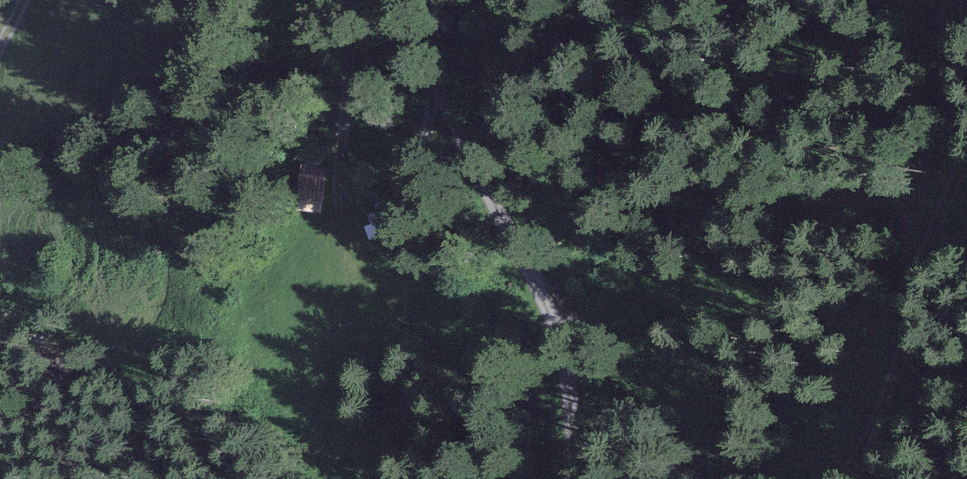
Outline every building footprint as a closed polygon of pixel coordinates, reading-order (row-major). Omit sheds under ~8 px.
[(332,161),(307,157),(299,208),(325,212),(332,161)] [(384,236),(410,221),(397,198),(371,214),(384,236)]
